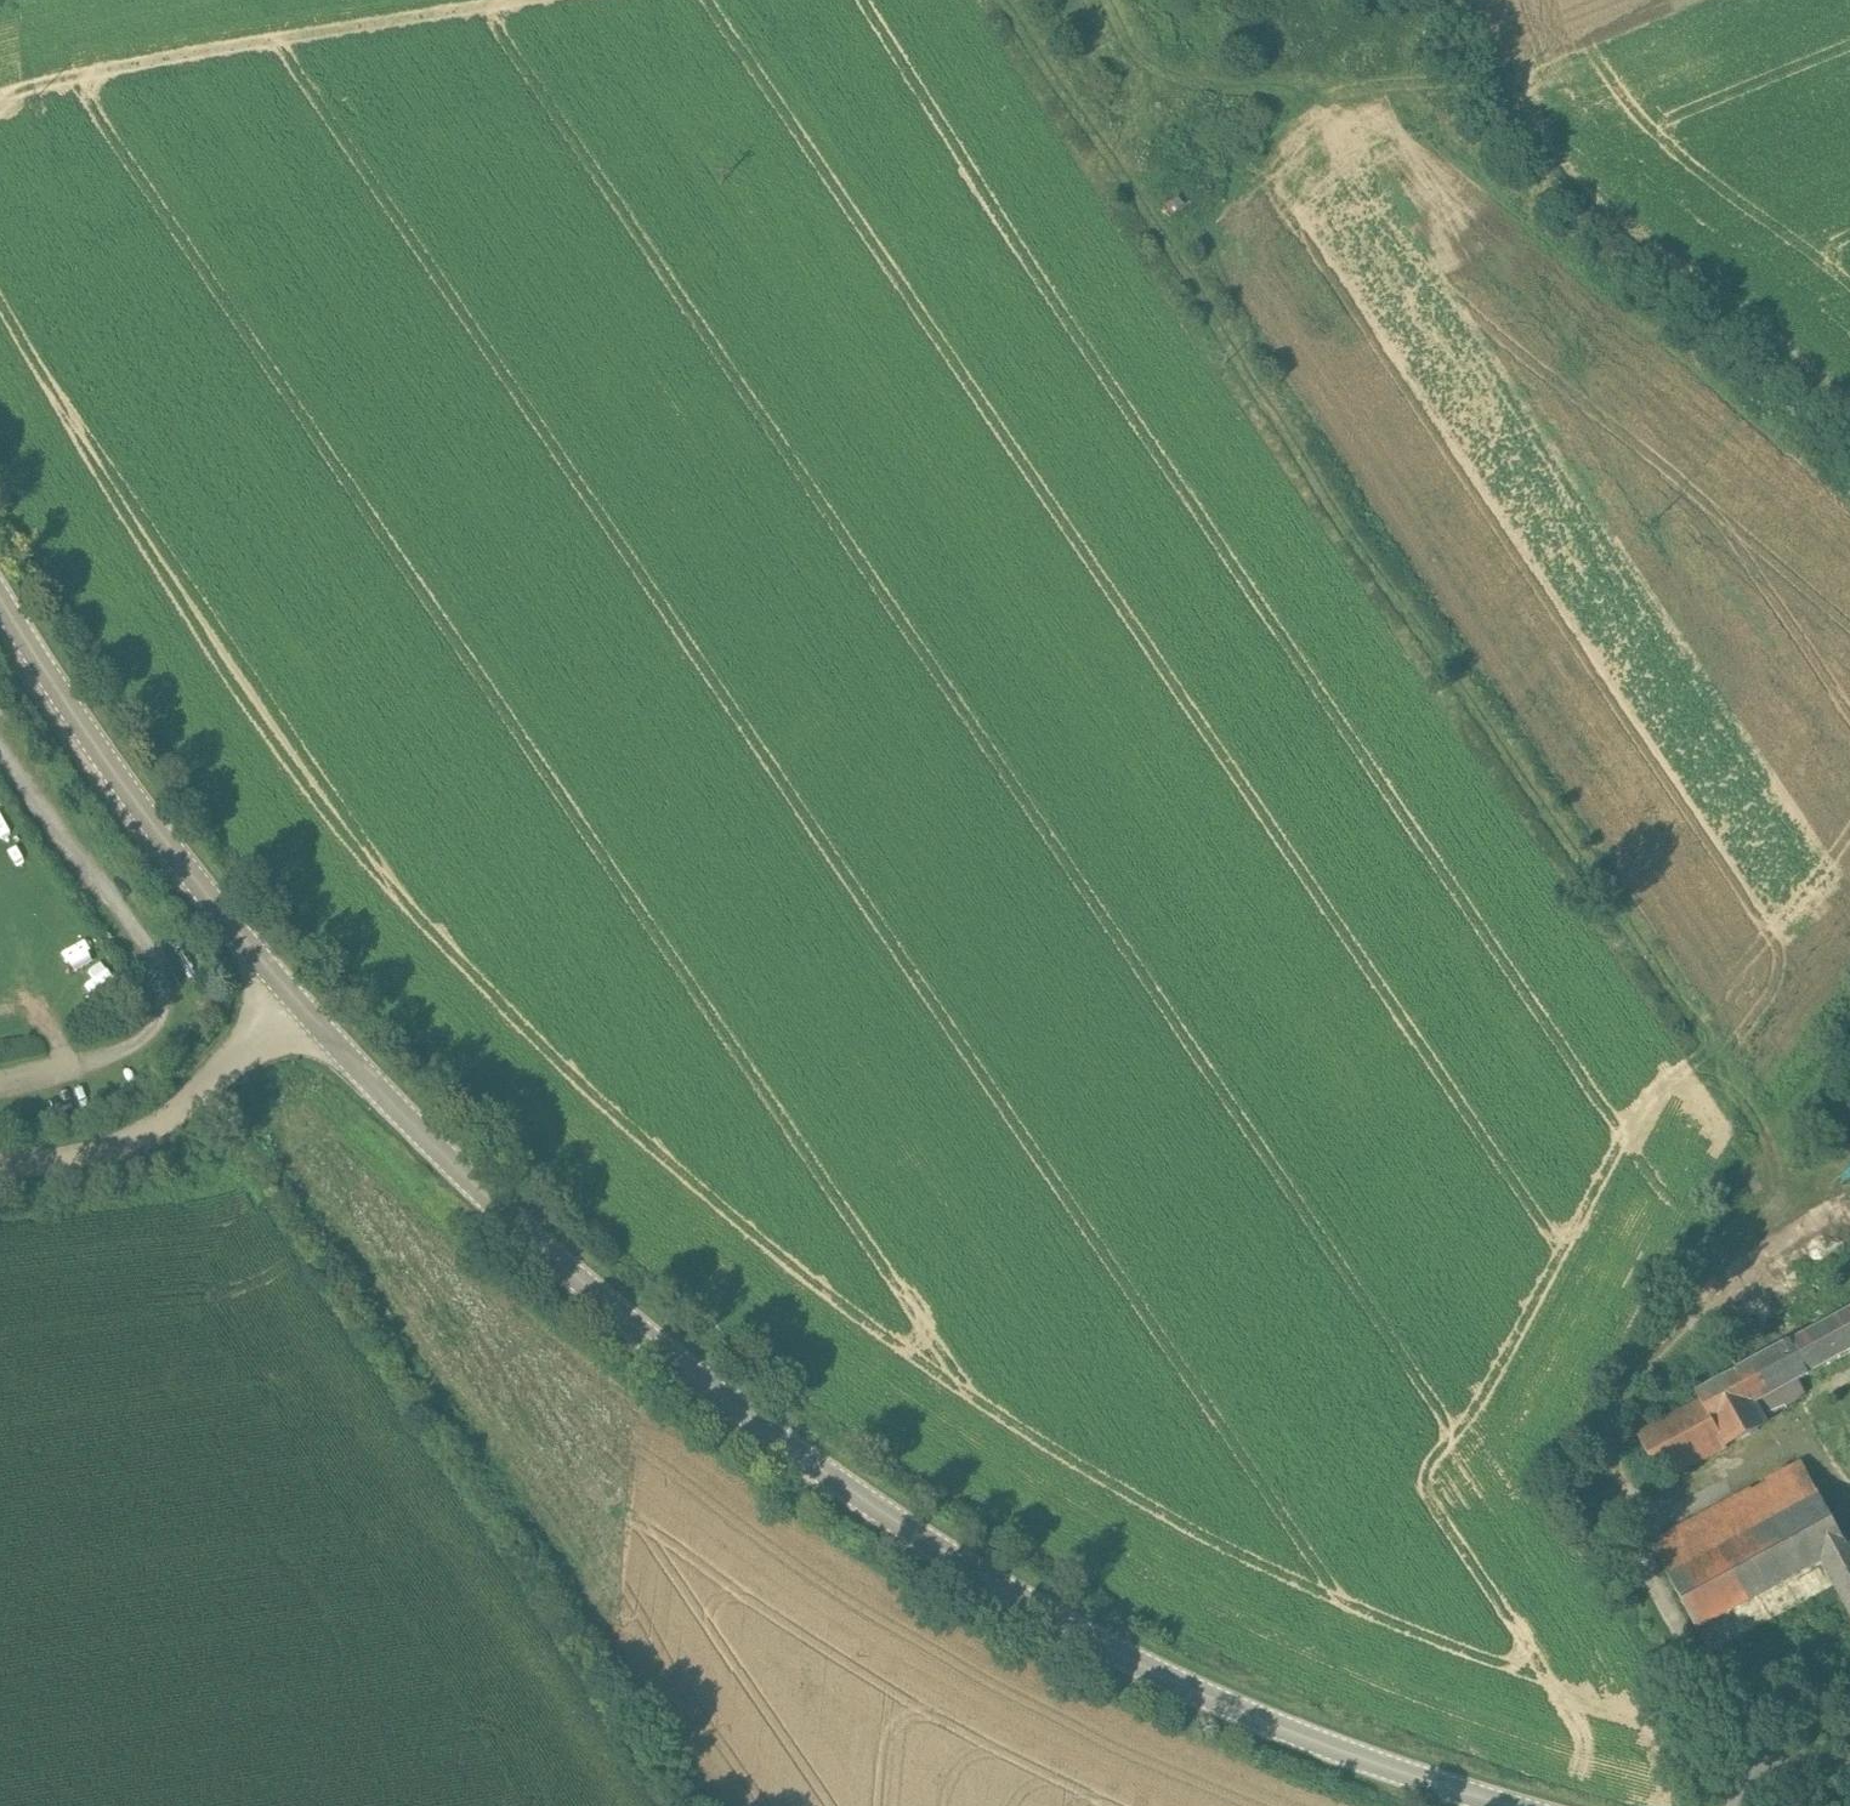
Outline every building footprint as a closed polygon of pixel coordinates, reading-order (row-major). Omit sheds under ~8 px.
[(1755,1395),(1849,1344),(1849,1302),(1737,1362),(1740,1367),(1755,1395)] [(1703,1394),(1726,1438),(1766,1418),(1755,1395),(1740,1367),(1700,1387),(1703,1394)] [(1639,1426),(1661,1470),(1726,1438),(1703,1394),(1639,1426)] [(1654,1536),(1672,1572),(1823,1496),(1805,1459),(1654,1536)] [(1672,1572),(1695,1616),(1820,1553),(1845,1540),(1823,1496),(1672,1572)] [(1849,1538),(1845,1540),(1820,1553),(1832,1576),(1849,1612),(1849,1539),(1849,1538)] [(1832,1576),(1820,1553),(1695,1616),(1706,1639),(1832,1576)]
